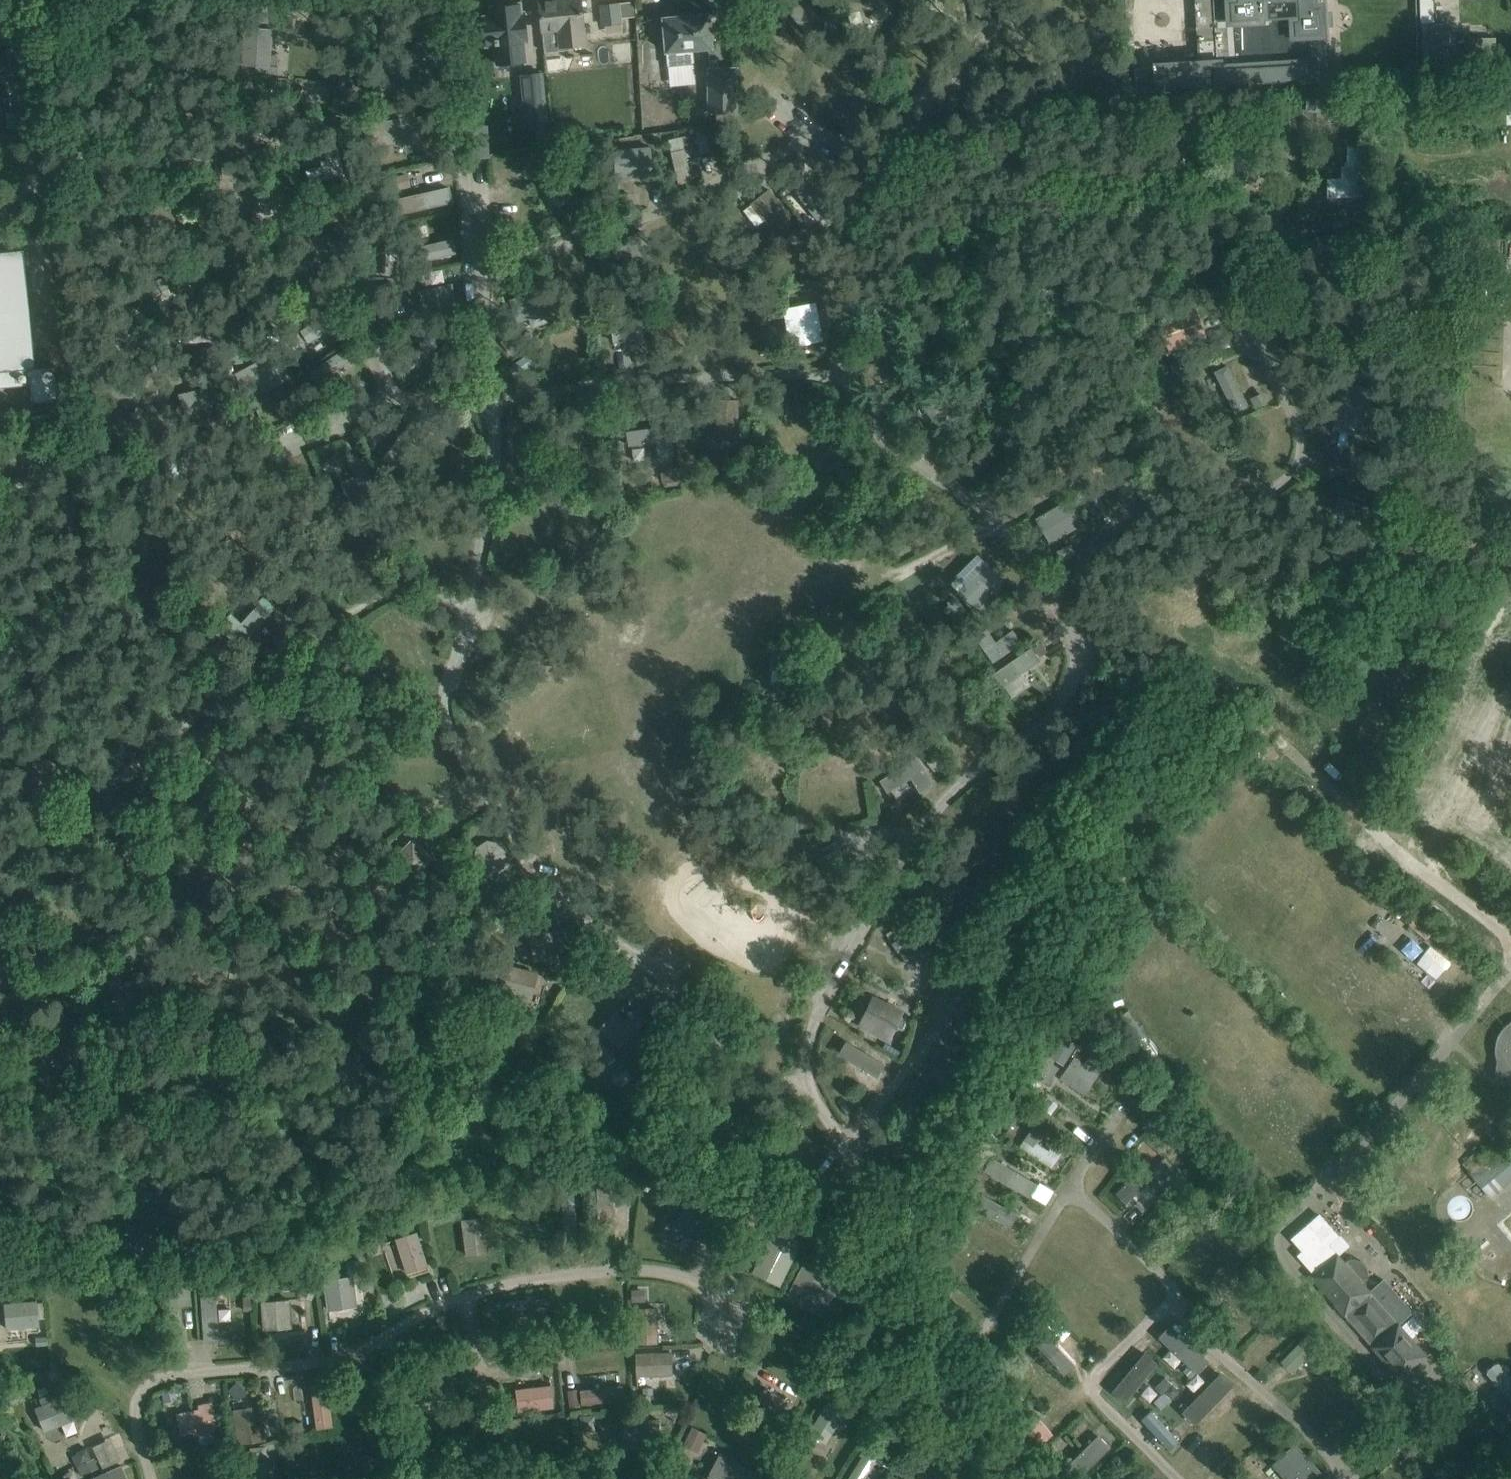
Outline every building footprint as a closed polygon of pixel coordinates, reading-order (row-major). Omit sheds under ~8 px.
[(542,31),(563,29),(564,45),(585,43),(580,0),(553,0),(539,1),(542,31)] [(785,6),(808,35),(828,19),(814,0),(793,0),(785,6)] [(854,7),(884,9),(884,0),(855,0),(854,7)] [(1161,67),(1162,92),(1204,90),(1204,87),(1325,80),(1323,37),(1326,37),(1324,0),(1213,0),(1216,54),(1201,55),(1202,73),(1180,74),(1179,66),(1161,67)] [(1424,24),(1423,24),(1425,73),(1450,71),(1448,23),(1436,23),(1435,0),(1423,0),(1424,24)] [(621,1),(599,4),(602,25),(624,23),(621,1)] [(486,16),(477,17),(480,45),(489,44),(491,64),(514,62),(513,47),(508,48),(507,42),(520,41),(518,13),(514,14),(513,4),(485,7),(486,16)] [(272,12),(272,26),(284,27),(285,13),(272,12)] [(691,49),(711,47),(709,13),(663,17),(666,51),(667,51),(669,66),(693,63),(691,49)] [(5,41),(6,56),(33,55),(32,39),(5,41)] [(735,68),(709,68),(709,112),(736,112),(735,68)] [(542,73),(521,75),(525,122),(547,120),(542,73)] [(416,115),(364,124),(368,148),(420,139),(416,115)] [(489,158),(487,126),(471,127),(472,159),(489,158)] [(1327,176),(1327,195),(1364,196),(1365,144),(1348,144),(1347,165),(1342,165),(1342,176),(1327,176)] [(614,148),(616,179),(655,176),(652,145),(614,148)] [(832,209),(802,172),(789,182),(818,220),(832,209)] [(403,213),(454,201),(450,185),(399,197),(403,213)] [(750,205),(774,238),(795,224),(770,190),(750,205)] [(326,207),(336,234),(368,223),(359,196),(326,207)] [(630,273),(656,261),(642,231),(616,244),(630,273)] [(453,239),(430,244),(433,256),(456,252),(453,239)] [(357,241),(355,271),(386,272),(388,243),(357,241)] [(0,251),(0,371),(29,368),(36,368),(36,367),(23,249),(0,251)] [(166,278),(147,290),(154,300),(187,280),(176,262),(162,271),(166,278)] [(817,302),(783,307),(790,345),(823,340),(817,302)] [(1205,336),(1194,307),(1158,321),(1169,350),(1205,336)] [(406,361),(417,370),(445,335),(434,327),(406,361)] [(515,330),(500,341),(509,354),(524,342),(515,330)] [(219,360),(217,346),(178,352),(180,366),(219,360)] [(276,351),(235,371),(250,399),(290,378),(276,351)] [(1227,364),(1214,372),(1234,412),(1248,405),(1227,364)] [(36,368),(29,368),(30,384),(32,402),(59,400),(55,366),(36,367),(36,368)] [(110,391),(137,403),(146,384),(136,379),(131,389),(114,381),(110,391)] [(740,428),(740,437),(749,437),(749,428),(740,428)] [(349,463),(361,492),(376,486),(365,457),(349,463)] [(678,467),(663,469),(665,482),(680,480),(678,467)] [(1090,485),(1078,492),(1085,504),(1097,497),(1090,485)] [(1082,524),(1067,500),(1036,518),(1050,543),(1082,524)] [(955,575),(965,585),(958,592),(975,610),(1004,582),(977,554),(955,575)] [(230,612),(221,622),(242,642),(269,615),(259,605),(241,623),(230,612)] [(974,636),(993,662),(1023,642),(1014,628),(996,640),(987,627),(974,636)] [(791,756),(740,747),(736,773),(787,781),(791,756)] [(880,780),(887,793),(911,778),(920,793),(935,784),(918,756),(880,780)] [(412,878),(433,857),(412,837),(393,859),(412,878)] [(923,885),(926,900),(958,890),(962,902),(972,899),(964,873),(923,885)] [(1381,941),(1397,913),(1382,904),(1366,932),(1381,941)] [(909,966),(929,951),(910,923),(897,931),(908,947),(900,952),(909,966)] [(1417,959),(1446,983),(1458,967),(1429,944),(1417,959)] [(485,963),(482,977),(497,981),(501,967),(485,963)] [(497,992),(518,996),(517,999),(529,1002),(530,998),(533,998),(540,973),(504,963),(497,992)] [(862,1022),(889,1035),(893,1026),(906,1032),(911,1022),(899,1016),(900,1014),(873,1000),(862,1022)] [(1509,1023),(1505,1026),(1503,1028),(1501,1030),(1500,1033),(1498,1035),(1497,1038),(1496,1041),(1495,1044),(1495,1046),(1495,1049),(1495,1052),(1495,1055),(1496,1058),(1497,1061),(1503,1059),(1510,1070),(1510,1022),(1509,1023)] [(49,1033),(25,1073),(71,1099),(83,1080),(63,1068),(75,1049),(49,1033)] [(1074,1057),(1060,1078),(1084,1094),(1106,1060),(1093,1051),(1085,1063),(1074,1057)] [(1047,1058),(1037,1075),(1049,1083),(1060,1066),(1047,1058)] [(877,1072),(870,1079),(876,1085),(883,1078),(879,1074),(877,1072)] [(1030,1126),(1020,1147),(1056,1165),(1067,1144),(1030,1126)] [(1496,1148),(1469,1171),(1492,1198),(1510,1181),(1510,1159),(1510,1158),(1507,1161),(1496,1148)] [(1029,1196),(1036,1184),(981,1149),(972,1163),(1029,1196)] [(1165,1157),(1158,1164),(1168,1175),(1175,1168),(1165,1157)] [(1168,1175),(1167,1176),(1175,1184),(1184,1176),(1175,1168),(1168,1175)] [(1129,1169),(1114,1191),(1143,1211),(1158,1189),(1129,1169)] [(638,1176),(629,1177),(629,1190),(638,1189),(638,1176)] [(587,1177),(579,1177),(579,1179),(580,1194),(588,1194),(587,1178),(587,1177)] [(624,1180),(598,1179),(597,1222),(623,1223),(624,1180)] [(559,1185),(564,1237),(579,1235),(574,1184),(559,1185)] [(971,1185),(964,1197),(1011,1224),(1017,1211),(971,1185)] [(689,1243),(691,1237),(706,1243),(720,1198),(689,1188),(679,1220),(675,1219),(666,1223),(662,1234),(666,1245),(681,1250),(689,1243)] [(960,1207),(955,1214),(965,1219),(969,1212),(960,1207)] [(1318,1213),(1290,1237),(1301,1249),(1297,1254),(1315,1274),(1337,1254),(1328,1244),(1337,1236),(1318,1213)] [(462,1220),(466,1255),(488,1252),(484,1218),(462,1220)] [(775,1227),(752,1272),(780,1287),(803,1242),(775,1227)] [(429,1266),(417,1231),(395,1239),(406,1273),(429,1266)] [(1349,1259),(1344,1262),(1337,1254),(1315,1274),(1312,1277),(1400,1376),(1425,1354),(1363,1283),(1366,1280),(1367,1275),(1367,1269),(1365,1264),(1363,1261),(1359,1259),(1356,1258),(1352,1259),(1349,1259)] [(821,1297),(830,1280),(802,1266),(786,1298),(837,1324),(845,1309),(821,1297)] [(328,1309),(356,1305),(353,1277),(324,1281),(328,1309)] [(383,1286),(386,1311),(427,1305),(423,1280),(383,1286)] [(170,1305),(192,1304),(191,1286),(169,1288),(170,1305)] [(222,1339),(221,1290),(202,1290),(203,1339),(222,1339)] [(290,1300),(261,1301),(264,1329),(292,1327),(290,1300)] [(37,1301),(5,1303),(7,1328),(39,1326),(37,1301)] [(634,1308),(635,1345),(658,1344),(658,1308),(634,1308)] [(516,1336),(550,1333),(548,1310),(513,1314),(516,1336)] [(1170,1323),(1159,1334),(1198,1370),(1209,1359),(1170,1323)] [(1309,1328),(1279,1358),(1291,1370),(1324,1337),(1311,1326),(1309,1328)] [(1045,1331),(1035,1340),(1065,1372),(1075,1363),(1045,1331)] [(1145,1349),(1113,1388),(1126,1400),(1159,1360),(1145,1349)] [(636,1353),(637,1376),(673,1375),(672,1352),(636,1353)] [(1489,1369),(1488,1372),(1487,1373),(1510,1401),(1510,1378),(1498,1363),(1497,1364),(1494,1365),(1489,1369)] [(1221,1372),(1183,1411),(1195,1422),(1233,1384),(1221,1372)] [(762,1402),(794,1421),(807,1396),(778,1377),(762,1402)] [(316,1428),(333,1427),(331,1381),(313,1382),(316,1428)] [(624,1383),(582,1385),(583,1402),(624,1400),(624,1383)] [(555,1408),(552,1384),(515,1388),(518,1412),(555,1408)] [(828,1400),(808,1433),(826,1444),(847,1410),(828,1400)] [(176,1411),(183,1438),(221,1428),(214,1401),(176,1411)] [(263,1419),(265,1418),(263,1405),(233,1409),(238,1444),(266,1440),(263,1419)] [(1151,1410),(1141,1419),(1168,1448),(1178,1439),(1151,1410)] [(1035,1451),(1054,1434),(1037,1415),(1018,1432),(1035,1451)] [(569,1418),(555,1419),(558,1457),(572,1456),(569,1418)] [(661,1447),(660,1419),(621,1421),(623,1449),(661,1447)] [(120,1434),(94,1442),(102,1466),(128,1458),(120,1434)] [(1111,1449),(1098,1436),(1061,1472),(1067,1478),(1080,1478),(1111,1449)] [(1322,1472),(1296,1442),(1272,1465),(1285,1478),(1314,1478),(1322,1472)] [(357,1469),(381,1465),(383,1478),(391,1478),(396,1478),(406,1478),(400,1448),(355,1456),(357,1469)] [(721,1451),(706,1478),(761,1478),(764,1475),(721,1451)] [(875,1462),(863,1455),(848,1478),(865,1478),(875,1462)] [(239,1465),(242,1478),(268,1478),(266,1461),(239,1465)] [(93,1475),(95,1478),(129,1478),(122,1463),(93,1475)]
